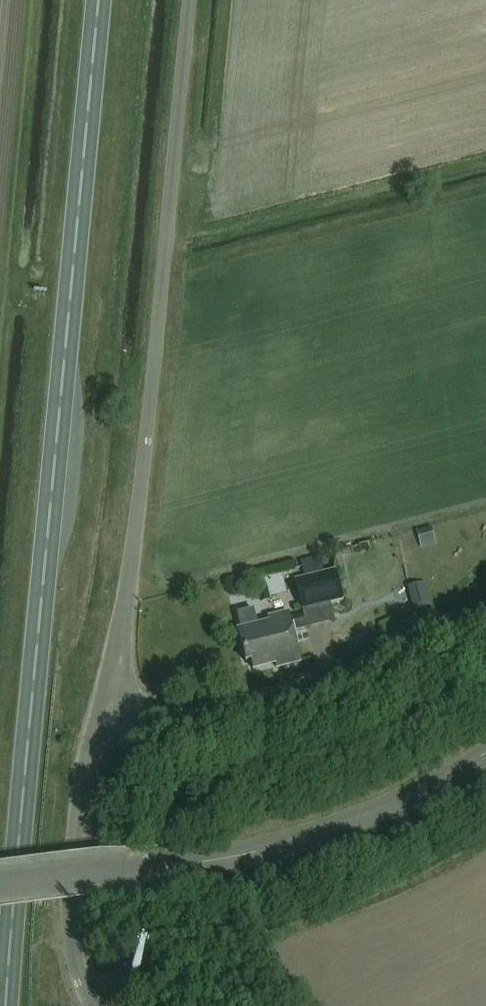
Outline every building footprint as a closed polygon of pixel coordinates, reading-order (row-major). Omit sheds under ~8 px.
[(304,619),(290,622),(292,631),(334,620),(330,603),(342,601),(335,571),(295,581),(304,619)] [(425,585),(409,589),(414,608),(429,604),(425,585)] [(288,614),(268,618),(269,623),(237,631),(245,663),(251,662),(253,670),(275,665),(276,669),(300,663),(292,631),(290,622),(288,614)]
